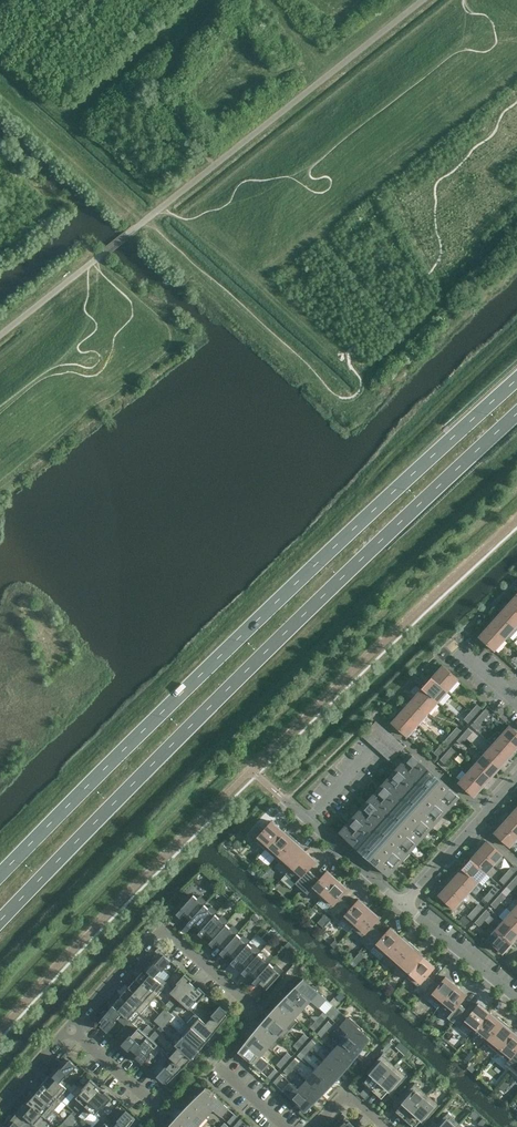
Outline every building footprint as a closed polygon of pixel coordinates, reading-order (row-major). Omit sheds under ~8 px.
[(510,602),(502,610),(504,612),(501,614),(500,613),(499,614),(516,629),(515,627),(516,625),(516,609),(510,602)] [(499,614),(492,622),(494,623),(491,626),(505,639),(508,635),(510,637),(516,630),(516,629),(499,614)] [(505,639),(491,626),(488,629),(486,628),(479,636),(494,650),(505,639)] [(458,679),(443,665),(435,674),(436,675),(434,677),(433,676),(432,677),(448,691),(458,679)] [(448,691),(432,677),(425,685),(426,686),(424,689),(423,688),(422,688),(438,702),(448,691)] [(438,702),(422,688),(415,696),(416,697),(414,700),(413,699),(412,700),(427,713),(438,702)] [(427,713),(412,700),(405,708),(406,709),(403,712),(417,725),(427,713)] [(475,715),(481,708),(477,704),(470,711),(475,715)] [(484,720),(489,713),(485,709),(479,716),(484,720)] [(468,723),(475,715),(470,711),(464,719),(468,723)] [(417,725),(403,712),(400,715),(399,714),(392,722),(407,736),(417,725)] [(478,726),(484,720),(479,716),(473,722),(478,726)] [(376,721),(362,736),(391,762),(405,747),(376,721)] [(501,735),(516,749),(516,748),(516,732),(510,725),(501,735)] [(455,738),(461,730),(457,726),(450,734),(455,738)] [(467,738),(472,732),(468,728),(462,734),(467,738)] [(448,745),(455,738),(450,734),(444,741),(448,745)] [(461,745),(467,738),(462,734),(456,741),(461,745)] [(516,749),(501,735),(492,745),(508,758),(516,749)] [(440,745),(433,752),(438,756),(444,749),(440,745)] [(508,758),(492,745),(484,754),(499,768),(508,758)] [(450,757),(456,751),(451,747),(445,753),(450,757)] [(444,764),(450,757),(445,753),(440,760),(444,764)] [(499,768),(484,754),(476,763),(474,761),(473,761),(491,777),(499,768)] [(457,794),(413,755),(341,834),(386,874),(457,794)] [(491,777),(473,761),(466,769),(468,771),(467,773),(483,787),(491,777)] [(483,787),(467,773),(458,782),(474,796),(483,787)] [(510,815),(502,824),(516,837),(516,821),(510,815)] [(256,840),(265,849),(282,830),(272,821),(264,829),(258,824),(246,838),(252,844),(256,840)] [(502,824),(494,833),(510,847),(516,839),(516,837),(502,824)] [(289,836),(282,830),(265,849),(277,860),(295,839),(290,834),(289,836)] [(295,839),(277,860),(289,870),(306,851),(299,845),(300,844),(295,839)] [(487,841),(479,850),(496,866),(503,859),(501,856),(502,855),(487,841)] [(496,866),(479,850),(471,859),(486,873),(494,864),(496,866)] [(302,888),(314,874),(309,869),(316,860),(306,851),(289,870),(285,874),(302,888)] [(486,873),(471,859),(463,868),(478,882),(486,873)] [(509,878),(515,872),(510,867),(505,874),(509,878)] [(478,882),(463,868),(455,877),(470,891),(478,882)] [(320,879),(314,874),(302,888),(308,894),(311,890),(321,899),(337,880),(327,870),(320,879)] [(504,884),(509,878),(505,874),(499,880),(504,884)] [(470,891),(455,877),(447,886),(464,902),(465,901),(463,899),(470,891)] [(337,880),(321,899),(330,907),(327,911),(333,917),(346,902),(340,897),(348,889),(337,880)] [(511,891),(516,884),(512,880),(506,886),(511,891)] [(493,896),(499,889),(495,885),(489,892),(493,896)] [(464,902),(447,886),(438,895),(454,909),(455,907),(458,909),(464,902)] [(488,902),(493,896),(489,892),(483,898),(488,902)] [(501,902),(506,896),(502,892),(496,898),(501,902)] [(193,895),(176,913),(180,917),(183,914),(190,920),(204,905),(204,904),(207,902),(200,895),(197,898),(193,895)] [(495,908),(501,902),(496,898),(490,904),(495,908)] [(351,907),(346,902),(333,917),(339,922),(343,919),(352,927),(369,908),(359,899),(351,907)] [(478,914),(483,907),(479,903),(473,909),(478,914)] [(190,920),(187,923),(191,927),(194,924),(201,930),(215,915),(215,914),(218,911),(211,905),(208,908),(204,905),(190,920)] [(369,908),(352,927),(362,936),(358,939),(365,945),(377,931),(372,926),(379,917),(369,908)] [(472,920),(478,914),(473,909),(467,916),(472,920)] [(485,920),(490,914),(486,909),(480,916),(485,920)] [(503,921),(516,933),(516,917),(511,912),(503,921)] [(201,930),(198,933),(202,937),(205,934),(212,940),(226,924),(228,921),(222,915),(219,918),(215,915),(201,930)] [(479,926),(485,920),(480,916),(474,922),(479,926)] [(495,929),(511,943),(516,937),(516,933),(503,921),(495,929)] [(212,940),(209,943),(213,946),(216,943),(223,949),(223,950),(237,934),(239,931),(232,925),(230,927),(226,924),(212,940)] [(383,936),(377,931),(365,945),(371,951),(374,947),(384,956),(401,936),(390,927),(383,936)] [(495,929),(485,942),(495,950),(497,948),(503,953),(511,943),(495,929)] [(223,950),(223,949),(220,952),(224,956),(227,953),(233,959),(234,959),(248,944),(250,941),(243,934),(241,937),(237,934),(223,950)] [(408,943),(401,936),(384,956),(396,966),(414,945),(409,941),(408,943)] [(234,959),(233,959),(231,962),(235,966),(238,963),(244,969),(245,969),(259,954),(259,953),(261,950),(254,944),(252,947),(248,944),(234,959)] [(414,945),(396,966),(408,977),(424,958),(418,952),(419,950),(414,945)] [(245,969),(244,969),(242,972),(246,976),(249,973),(255,979),(256,979),(270,963),(269,963),(268,964),(262,958),(263,957),(259,954),(245,969)] [(159,955),(145,969),(162,984),(166,980),(156,975),(161,969),(162,970),(170,961),(163,955),(162,957),(159,955)] [(424,958),(408,977),(417,985),(414,989),(421,995),(433,980),(427,975),(435,967),(424,958)] [(256,979),(255,979),(253,982),(257,985),(259,982),(267,989),(284,971),(276,964),(273,967),(270,963),(256,979)] [(162,984),(145,969),(139,975),(141,976),(138,978),(137,977),(136,978),(157,996),(165,987),(162,984)] [(177,984),(172,990),(166,980),(162,984),(165,987),(170,992),(174,996),(178,1000),(192,984),(190,982),(192,980),(185,974),(176,983),(177,984)] [(439,985),(433,980),(421,995),(427,1001),(430,997),(440,1005),(456,985),(446,976),(439,985)] [(157,996),(136,978),(131,983),(133,985),(130,987),(129,986),(128,986),(149,1005),(157,996)] [(295,986),(310,1000),(318,1007),(326,998),(327,997),(313,985),(311,987),(308,984),(309,983),(303,978),(295,986)] [(456,985),(440,1005),(450,1013),(447,1017),(453,1022),(466,1007),(460,1003),(467,994),(456,985)] [(149,1005),(128,986),(123,992),(125,994),(122,996),(121,995),(120,996),(141,1014),(149,1005)] [(195,986),(181,1002),(185,1006),(189,1009),(190,1009),(195,1014),(198,1016),(201,1012),(191,1007),(196,1001),(197,1002),(206,993),(199,986),(197,988),(195,986)] [(310,1000),(295,986),(287,995),(286,994),(286,995),(302,1009),(310,1000)] [(302,1009),(286,995),(279,1004),(278,1003),(277,1004),(293,1018),(302,1009)] [(141,1014),(120,996),(115,1001),(117,1003),(114,1005),(113,1004),(113,1005),(128,1019),(136,1010),(140,1014),(141,1014)] [(172,1006),(178,1000),(174,996),(168,1002),(172,1006)] [(180,1012),(185,1006),(181,1002),(175,1008),(180,1012)] [(293,1018),(277,1004),(278,1005),(270,1014),(269,1013),(289,1031),(285,1027),(293,1018)] [(471,1012),(466,1007),(453,1022),(460,1028),(463,1024),(473,1032),(476,1029),(489,1012),(479,1004),(471,1012)] [(100,1025),(107,1031),(116,1022),(115,1021),(120,1015),(126,1025),(130,1020),(128,1019),(113,1005),(100,1021),(102,1023),(100,1025)] [(212,1016),(207,1021),(201,1012),(198,1016),(215,1032),(227,1016),(225,1014),(227,1012),(220,1005),(212,1015),(212,1016)] [(337,1008),(334,1005),(326,1014),(329,1017),(337,1008)] [(340,1011),(337,1008),(329,1017),(333,1020),(340,1011)] [(164,1018),(169,1012),(165,1009),(159,1015),(164,1018)] [(174,1016),(170,1014),(169,1012),(164,1018),(168,1023),(174,1016)] [(496,1018),(489,1012),(476,1029),(485,1036),(482,1039),(485,1042),(503,1021),(498,1016),(496,1018)] [(289,1031),(269,1013),(270,1014),(262,1023),(261,1022),(261,1023),(281,1040),(289,1031)] [(215,1032),(198,1016),(195,1014),(187,1023),(207,1041),(212,1035),(211,1034),(213,1031),(214,1033),(215,1032)] [(158,1025),(164,1018),(159,1015),(154,1021),(158,1025)] [(321,1015),(315,1021),(320,1025),(325,1019),(321,1015)] [(163,1029),(168,1023),(164,1018),(158,1025),(163,1029)] [(363,1029),(356,1023),(354,1024),(348,1018),(340,1027),(348,1034),(364,1047),(371,1039),(365,1034),(364,1034),(361,1032),(363,1029)] [(133,1050),(147,1035),(142,1031),(138,1027),(138,1028),(130,1020),(126,1025),(136,1030),(131,1036),(130,1035),(122,1044),(129,1050),(131,1048),(133,1050)] [(314,1031),(320,1025),(315,1021),(310,1027),(314,1031)] [(332,1025),(328,1021),(322,1027),(327,1031),(332,1025)] [(503,1021),(485,1042),(498,1052),(514,1032),(507,1027),(508,1025),(503,1021)] [(207,1041),(187,1023),(191,1027),(183,1036),(199,1050),(204,1044),(203,1043),(205,1040),(207,1042),(207,1041)] [(281,1040),(261,1023),(260,1023),(261,1024),(253,1032),(272,1050),(281,1040)] [(142,1031),(147,1035),(152,1029),(148,1024),(142,1031)] [(321,1037),(327,1031),(322,1027),(317,1033),(321,1037)] [(155,1031),(149,1037),(154,1041),(159,1035),(155,1031)] [(272,1050),(253,1032),(252,1033),(253,1033),(245,1042),(260,1056),(260,1055),(268,1047),(272,1050)] [(498,1052),(508,1060),(504,1064),(511,1070),(516,1062),(516,1035),(514,1032),(498,1052)] [(303,1044),(308,1038),(304,1034),(298,1040),(303,1044)] [(348,1034),(340,1043),(356,1057),(364,1047),(348,1034)] [(199,1050),(183,1036),(175,1044),(191,1059),(196,1053),(195,1052),(197,1049),(199,1051),(199,1050)] [(150,1053),(156,1047),(162,1056),(166,1052),(163,1050),(157,1045),(158,1044),(154,1041),(149,1037),(135,1053),(138,1055),(136,1057),(143,1063),(151,1054),(150,1053)] [(297,1050),(303,1044),(298,1040),(293,1046),(297,1050)] [(315,1044),(311,1040),(305,1046),(310,1050),(315,1044)] [(260,1056),(245,1042),(238,1051),(243,1056),(244,1055),(247,1058),(245,1060),(251,1065),(252,1064),(260,1071),(268,1062),(260,1055),(260,1056)] [(356,1057),(340,1043),(332,1053),(348,1067),(348,1066),(347,1066),(355,1057),(356,1057)] [(191,1059),(175,1044),(167,1053),(167,1054),(183,1068),(188,1062),(187,1061),(189,1058),(191,1059)] [(304,1056),(310,1050),(305,1046),(300,1052),(304,1056)] [(168,1082),(183,1068),(167,1054),(167,1053),(166,1052),(162,1056),(172,1061),(166,1067),(165,1066),(157,1076),(164,1082),(166,1080),(168,1082)] [(287,1052),(282,1058),(286,1062),(291,1056),(287,1052)] [(348,1067),(332,1053),(323,1062),(339,1076),(347,1066),(347,1067),(348,1067)] [(366,1084),(372,1090),(395,1065),(395,1064),(394,1065),(382,1055),(383,1054),(383,1053),(365,1074),(366,1073),(368,1076),(363,1081),(364,1082),(366,1080),(368,1082),(366,1084)] [(281,1068),(286,1062),(282,1058),(276,1064),(281,1068)] [(298,1063),(294,1059),(289,1065),(293,1069),(298,1063)] [(65,1060),(50,1074),(68,1089),(72,1085),(62,1080),(67,1074),(68,1075),(76,1066),(69,1060),(67,1062),(65,1060)] [(339,1076),(323,1062),(315,1071),(330,1085),(339,1076)] [(288,1075),(293,1069),(289,1065),(283,1071),(288,1075)] [(395,1065),(372,1090),(379,1095),(381,1093),(383,1095),(381,1097),(382,1098),(387,1092),(389,1095),(389,1096),(407,1076),(407,1075),(406,1076),(395,1066),(395,1065)] [(275,1068),(267,1077),(270,1080),(278,1071),(275,1068)] [(330,1085),(315,1071),(307,1081),(322,1095),(322,1094),(330,1085)] [(68,1089),(50,1074),(45,1080),(47,1081),(44,1084),(43,1082),(42,1083),(62,1101),(63,1100),(59,1097),(66,1089),(70,1092),(71,1092),(68,1089)] [(284,1077),(280,1074),(273,1082),(276,1085),(284,1077)] [(83,1089),(78,1095),(72,1085),(68,1089),(71,1092),(76,1097),(80,1101),(84,1105),(98,1089),(96,1087),(97,1085),(91,1079),(82,1088),(83,1089)] [(307,1081),(298,1090),(313,1104),(322,1095),(307,1081)] [(62,1101),(42,1083),(37,1088),(39,1090),(36,1092),(35,1091),(34,1092),(54,1110),(62,1101)] [(298,1090),(291,1083),(283,1091),(291,1099),(290,1100),(295,1105),(297,1103),(301,1106),(300,1106),(305,1111),(313,1104),(298,1090)] [(399,1113),(405,1119),(428,1094),(427,1094),(415,1084),(416,1083),(415,1083),(397,1103),(398,1103),(401,1105),(396,1111),(397,1111),(399,1109),(401,1111),(399,1113)] [(205,1087),(197,1095),(213,1108),(212,1109),(220,1116),(227,1107),(214,1095),(213,1096),(210,1093),(211,1092),(205,1087)] [(87,1107),(91,1111),(95,1114),(101,1119),(104,1121),(107,1117),(97,1112),(102,1106),(103,1107),(112,1098),(105,1092),(103,1093),(101,1091),(87,1107)] [(54,1110),(34,1092),(29,1097),(31,1099),(28,1101),(27,1100),(26,1101),(46,1119),(54,1110)] [(405,1119),(411,1125),(413,1122),(416,1124),(414,1126),(419,1121),(422,1124),(421,1124),(422,1125),(440,1105),(439,1104),(439,1105),(427,1095),(428,1094),(405,1119)] [(190,1102),(190,1103),(205,1117),(212,1109),(213,1108),(197,1095),(190,1103),(190,1102)] [(26,1101),(21,1107),(23,1108),(20,1110),(19,1109),(19,1110),(36,1125),(38,1126),(35,1124),(42,1115),(46,1119),(26,1101)] [(79,1111),(84,1105),(80,1101),(74,1107),(79,1111)] [(182,1110),(182,1111),(198,1125),(205,1117),(190,1103),(189,1103),(190,1103),(183,1111),(182,1110)] [(91,1111),(87,1107),(81,1113),(86,1117),(91,1111)] [(22,1126),(21,1126),(26,1120),(31,1126),(34,1126),(36,1125),(19,1110),(6,1126),(7,1126),(22,1126)] [(113,1126),(107,1117),(104,1121),(105,1122),(110,1126),(129,1126),(133,1121),(131,1119),(133,1117),(126,1111),(118,1120),(119,1121),(113,1126)] [(174,1119),(183,1126),(196,1126),(198,1125),(182,1111),(181,1111),(182,1112),(175,1119),(174,1119)] [(70,1123),(75,1117),(71,1113),(65,1120),(70,1123)] [(447,1120),(448,1119),(447,1119),(447,1120),(444,1117),(445,1116),(434,1126),(455,1126),(447,1120)] [(76,1118),(75,1117),(70,1123),(74,1126),(80,1121),(76,1118)] [(94,1126),(110,1126),(101,1119),(94,1126)] [(174,1119),(175,1120),(168,1126),(183,1126),(174,1119)]
